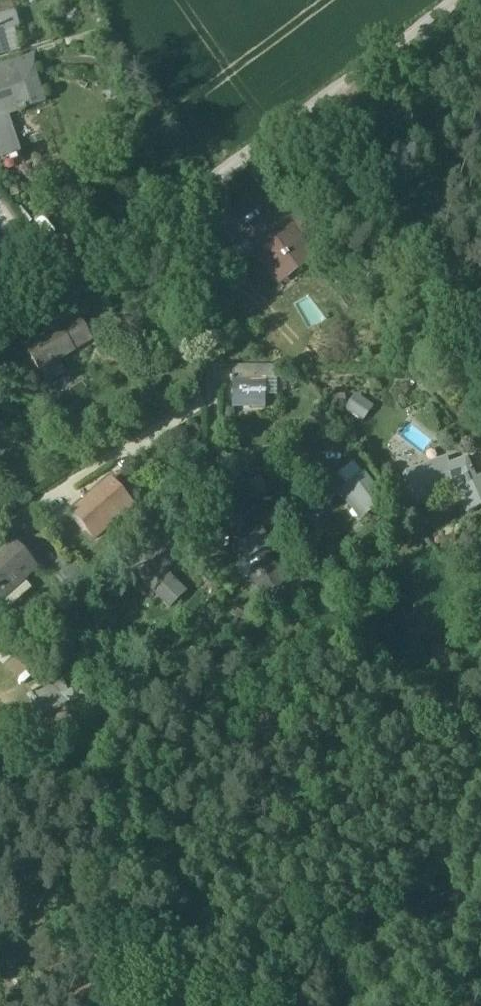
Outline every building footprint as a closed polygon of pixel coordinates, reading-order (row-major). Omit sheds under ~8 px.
[(8,48),(3,33),(20,28),(15,13),(13,14),(10,6),(0,9),(0,50),(8,48)] [(0,69),(0,80),(8,78),(9,81),(17,79),(35,73),(33,60),(0,69)] [(0,80),(0,108),(4,107),(7,115),(19,111),(20,113),(28,111),(27,109),(45,103),(35,73),(17,79),(18,83),(10,85),(9,81),(8,78),(0,80)] [(0,108),(0,159),(20,152),(7,115),(4,107),(0,108)] [(278,213),(246,236),(270,270),(285,259),(295,272),(311,260),(278,213)] [(351,307),(342,312),(347,322),(357,319),(351,307)] [(60,330),(26,350),(39,374),(58,363),(74,354),(73,353),(87,345),(89,344),(79,327),(63,336),(60,330)] [(58,363),(39,374),(45,385),(65,374),(58,363)] [(265,368),(232,367),(233,380),(265,379),(265,368)] [(274,368),(265,368),(265,379),(265,380),(274,380),(274,368)] [(233,380),(230,380),(230,382),(232,382),(233,400),(251,399),(252,409),(265,409),(265,380),(265,379),(233,380)] [(346,402),(363,413),(371,400),(355,389),(346,402)] [(405,473),(415,501),(456,487),(467,513),(480,507),(480,475),(473,479),(465,461),(449,466),(447,458),(405,473)] [(353,463),(341,472),(350,485),(363,476),(353,463)] [(350,485),(347,487),(365,513),(381,502),(363,476),(350,485)] [(233,483),(224,484),(226,493),(234,492),(233,483)] [(110,484),(73,517),(85,530),(95,542),(132,509),(110,484)] [(365,513),(347,487),(340,492),(359,518),(365,513)] [(307,506),(300,517),(313,525),(320,515),(307,506)] [(85,530),(74,518),(70,521),(69,520),(52,534),(70,555),(76,550),(87,541),(81,534),(85,530)] [(172,536),(134,574),(169,610),(184,595),(163,574),(186,551),(172,536)] [(261,537),(240,547),(246,560),(247,560),(267,550),(261,537)] [(0,559),(0,601),(33,573),(13,549),(0,559)] [(267,550),(247,560),(253,575),(263,595),(284,586),(280,577),(281,577),(280,573),(278,574),(267,550)] [(246,560),(235,565),(242,580),(253,575),(247,560),(246,560)] [(73,565),(53,582),(73,605),(91,586),(73,565)] [(284,586),(263,595),(268,606),(289,596),(285,586),(284,586)] [(49,682),(30,691),(43,716),(84,697),(79,688),(65,693),(55,684),(53,686),(49,682)]
